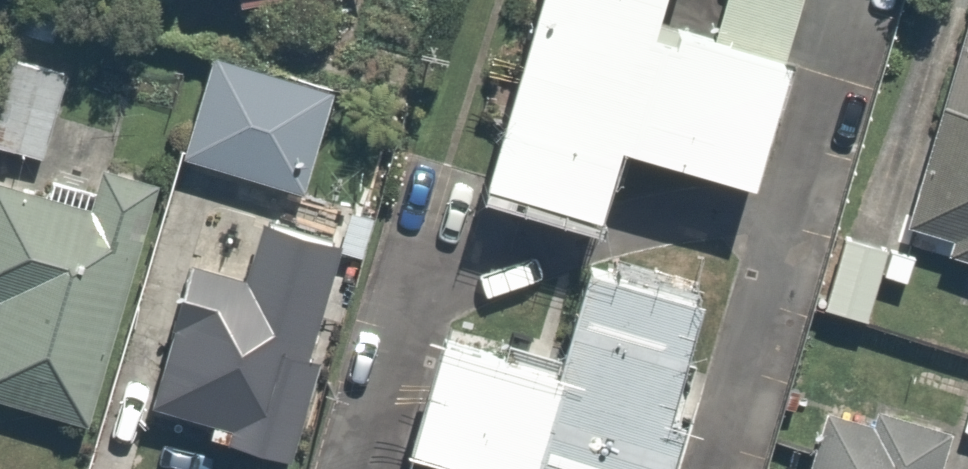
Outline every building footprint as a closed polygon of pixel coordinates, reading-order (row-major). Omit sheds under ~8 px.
[(235,19),(424,1),(424,0),(233,0),(235,19)] [(724,184),(784,0),(521,0),(466,171),(592,212),(613,148),(724,184)] [(967,257),(967,0),(961,0),(901,223),(935,232),(931,247),(967,257)] [(325,88),(200,45),(165,147),(290,190),(325,88)] [(0,49),(0,144),(32,155),(61,71),(0,49)] [(0,166),(0,407),(80,428),(145,178),(78,161),(72,184),(0,166)] [(176,273),(137,394),(195,412),(190,429),(258,451),(325,241),(249,217),(226,289),(176,273)] [(919,259),(837,234),(819,296),(900,320),(919,259)] [(425,321),(394,442),(502,468),(642,468),(687,290),(560,258),(538,349),(425,321)] [(790,468),(926,468),(935,433),(808,400),(790,468)] [(400,457),(397,468),(451,468),(400,457)]
